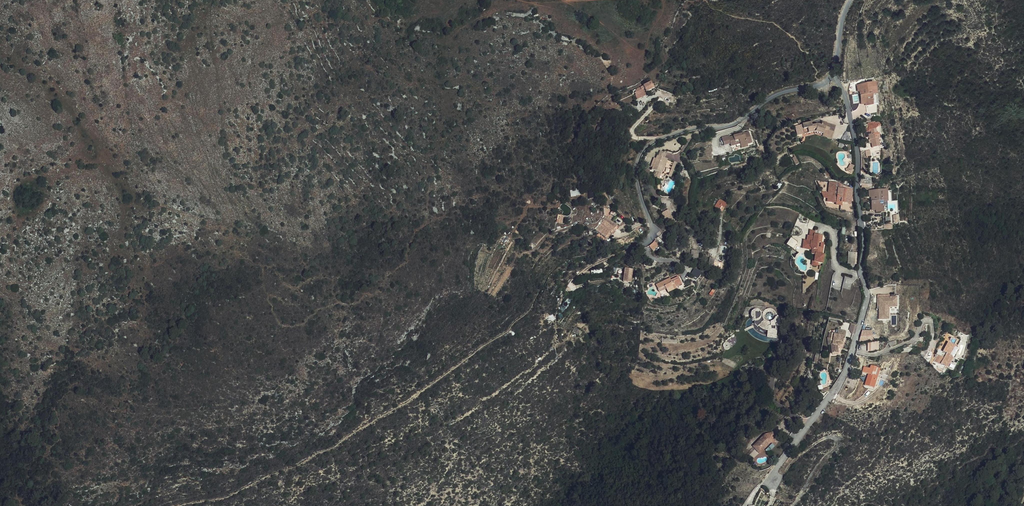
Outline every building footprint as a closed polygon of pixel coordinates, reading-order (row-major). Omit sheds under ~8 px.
[(651,81),(643,85),(647,92),(655,88),(651,81)] [(646,95),(642,86),(634,89),(638,99),(646,95)] [(871,94),(853,96),(853,101),(856,101),(857,111),(859,111),(859,114),(862,114),(862,116),(873,115),(871,94)] [(636,111),(637,113),(645,108),(643,106),(645,105),(653,101),(649,95),(636,103),(635,104),(635,106),(635,108),(635,109),(636,111)] [(795,125),(797,135),(804,134),(802,124),(795,125)] [(811,135),(805,137),(808,148),(821,144),(822,142),(829,145),(828,149),(832,150),(836,137),(823,132),(820,137),(817,136),(812,138),(811,135)] [(864,134),(860,135),(862,140),(859,141),(859,145),(861,144),(862,146),(865,146),(867,158),(876,157),(874,148),(877,148),(877,142),(874,143),(873,137),(867,138),(867,140),(865,140),(864,134)] [(715,148),(717,157),(723,155),(724,158),(729,156),(728,152),(732,151),(733,155),(734,157),(740,156),(745,154),(742,143),(722,148),(722,147),(715,148)] [(662,169),(664,163),(658,161),(656,167),(655,167),(652,176),(650,175),(649,178),(651,179),(650,181),(654,183),(652,188),(655,189),(655,194),(658,193),(662,193),(664,187),(667,188),(672,173),(662,169)] [(714,205),(724,209),(727,201),(717,197),(714,205)] [(834,198),(827,197),(827,208),(826,214),(826,217),(835,217),(835,219),(839,220),(840,220),(840,217),(844,217),(849,217),(850,205),(840,204),(840,201),(834,198)] [(868,208),(869,218),(871,218),(871,222),(873,222),(873,223),(880,223),(880,213),(884,212),(884,201),(866,203),(866,209),(868,208)] [(717,208),(712,215),(718,219),(721,216),(719,215),(722,212),(717,208)] [(604,214),(601,220),(603,222),(596,228),(603,235),(608,231),(610,233),(616,228),(606,217),(604,214)] [(667,220),(662,222),(669,235),(673,232),(667,220)] [(786,244),(793,248),(797,241),(791,237),(786,244)] [(649,245),(653,250),(659,246),(655,241),(649,245)] [(819,246),(811,246),(811,248),(806,247),(804,257),(806,257),(809,261),(808,265),(812,266),(811,269),(811,273),(814,274),(819,274),(820,266),(818,266),(820,254),(818,253),(819,246)] [(799,259),(809,261),(806,257),(804,257),(806,247),(804,247),(803,252),(800,252),(799,256),(799,259)] [(788,249),(783,256),(789,259),(793,253),(788,249)] [(647,256),(652,260),(655,255),(650,252),(647,256)] [(798,260),(799,259),(799,256),(794,255),(794,254),(794,253),(793,253),(789,259),(789,260),(794,264),(792,266),(794,269),(800,262),(798,260)] [(695,268),(691,274),(698,279),(702,273),(695,268)] [(623,279),(622,284),(620,292),(628,294),(629,286),(630,280),(623,279)] [(665,290),(664,289),(652,295),(655,300),(661,297),(663,300),(665,303),(673,299),(671,296),(674,294),(675,295),(678,294),(674,286),(665,290)] [(848,289),(842,287),(841,292),(839,300),(847,302),(849,295),(846,295),(847,294),(848,289)] [(889,296),(889,294),(878,295),(879,320),(890,319),(889,307),(898,307),(898,296),(889,296)] [(750,321),(748,317),(747,317),(746,318),(743,316),(740,325),(747,325),(748,326),(748,327),(748,328),(749,329),(750,330),(751,330),(752,330),(751,332),(752,333),(754,336),(756,334),(757,335),(759,337),(761,338),(763,338),(764,339),(764,345),(765,345),(768,345),(769,346),(772,346),(773,346),(774,335),(777,335),(776,332),(775,329),(774,327),(773,325),(772,323),(771,322),(771,323),(772,324),(772,325),(772,326),(771,327),(771,329),(770,329),(770,330),(769,331),(768,331),(766,332),(765,332),(764,332),(763,331),(762,331),(761,330),(760,329),(760,328),(759,328),(759,326),(759,325),(759,324),(758,324),(757,323),(757,322),(756,321),(755,321),(754,320),(753,320),(752,320),(751,320),(750,321)] [(749,316),(748,317),(750,321),(751,320),(752,320),(753,320),(754,320),(755,321),(756,321),(757,322),(757,323),(758,324),(759,324),(759,323),(760,322),(760,321),(761,320),(762,320),(762,319),(761,316),(760,317),(759,317),(757,317),(756,317),(754,317),(753,317),(752,316),(751,316),(750,316),(749,316)] [(760,328),(760,329),(761,330),(762,331),(763,331),(764,332),(765,332),(766,332),(768,331),(769,331),(770,330),(770,329),(771,329),(771,327),(772,326),(772,325),(772,324),(771,323),(771,322),(770,321),(769,320),(768,319),(766,319),(765,319),(764,319),(763,319),(762,320),(761,320),(760,321),(760,322),(759,323),(759,324),(759,325),(759,326),(759,328),(760,328)] [(841,349),(842,343),(833,342),(832,346),(824,345),(823,350),(822,350),(823,357),(826,356),(827,365),(833,365),(833,357),(833,354),(838,355),(839,348),(841,349)] [(868,342),(868,351),(879,351),(879,342),(868,342)] [(949,366),(949,365),(948,364),(953,355),(952,354),(955,349),(949,346),(948,346),(942,358),(941,358),(937,356),(934,362),(943,367),(937,377),(942,379),(944,375),(946,376),(951,367),(949,366)] [(868,363),(876,362),(876,353),(867,354),(868,363)] [(924,357),(917,360),(921,367),(922,368),(925,362),(924,357)] [(861,378),(859,384),(865,386),(862,397),(867,398),(868,395),(871,396),(873,391),(874,392),(875,388),(878,380),(868,377),(867,380),(861,378)] [(875,388),(874,392),(873,391),(871,396),(868,395),(867,398),(866,400),(871,401),(872,397),(875,397),(877,389),(875,388)] [(760,445),(748,457),(754,464),(765,454),(769,452),(767,443),(760,445)]
